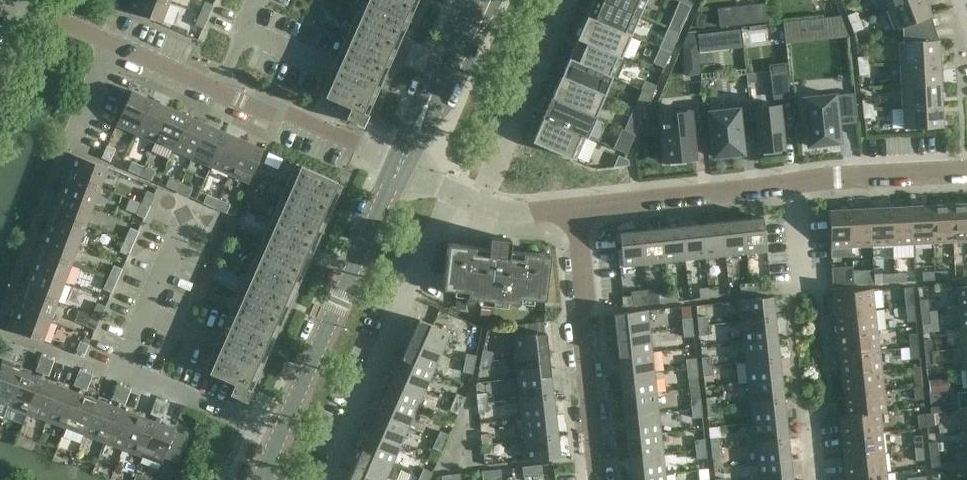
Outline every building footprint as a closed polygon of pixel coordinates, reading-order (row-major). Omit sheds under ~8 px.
[(161,22),(162,22),(169,2),(163,0),(130,0),(127,9),(161,22)] [(350,41),(326,97),(351,108),(346,118),(363,126),(393,58),(388,56),(413,0),(368,0),(350,41)] [(639,15),(604,0),(594,0),(587,16),(631,35),(639,15)] [(639,15),(646,0),(604,0),(639,15)] [(887,9),(911,0),(884,0),(887,9)] [(887,9),(895,30),(900,28),(931,16),(925,0),(911,0),(887,9)] [(200,13),(208,17),(213,5),(205,1),(200,13)] [(679,33),(688,14),(677,9),(668,28),(679,33)] [(850,24),(859,20),(856,12),(847,15),(850,24)] [(208,17),(200,13),(195,24),(203,28),(208,17)] [(621,57),(631,35),(587,16),(577,38),(621,57)] [(931,16),(900,28),(900,42),(901,64),(940,62),(938,40),(932,40),(931,16)] [(859,20),(850,24),(853,32),(863,28),(859,20)] [(673,47),(679,33),(668,28),(662,42),(673,47)] [(577,38),(569,58),(612,77),(617,79),(626,59),(621,57),(577,38)] [(671,52),(660,48),(653,62),(665,67),(669,58),(671,52)] [(858,66),(868,65),(867,56),(857,57),(858,66)] [(607,89),(612,77),(569,58),(561,75),(605,94),(607,89)] [(941,83),(940,62),(901,64),(902,85),(941,83)] [(868,65),(858,66),(859,75),(869,74),(868,65)] [(595,117),(605,94),(561,75),(551,97),(595,117)] [(645,80),(642,89),(653,94),(657,85),(645,80)] [(790,96),(788,80),(773,81),(774,98),(790,96)] [(942,105),(941,83),(902,85),(903,107),(942,105)] [(639,97),(634,107),(645,112),(649,101),(652,94),(642,90),(639,97)] [(151,99),(131,91),(116,125),(136,133),(151,99)] [(857,116),(855,93),(835,95),(803,98),(808,146),(840,143),(837,118),(857,116)] [(595,117),(551,97),(543,117),(587,136),(595,117)] [(170,108),(151,99),(136,133),(155,141),(170,108)] [(863,109),(872,108),(872,99),(862,100),(863,109)] [(738,110),(709,113),(714,156),(743,154),(740,121),(742,121),(751,120),(749,100),(737,101),(738,110)] [(759,152),(763,151),(763,155),(764,155),(764,154),(780,153),(780,149),(785,149),(780,105),(754,108),(759,152)] [(942,105),(903,107),(904,129),(943,127),(942,105)] [(634,107),(629,118),(640,122),(645,112),(634,107)] [(155,141),(173,150),(188,116),(170,108),(155,141)] [(872,108),(863,109),(864,118),(873,117),(872,108)] [(692,131),(700,130),(698,109),(675,111),(666,112),(666,114),(660,114),(665,162),(695,159),(692,131)] [(207,124),(188,116),(173,150),(192,158),(207,124)] [(543,117),(532,141),(576,161),(587,136),(543,117)] [(225,132),(207,124),(192,158),(211,166),(225,132)] [(244,141),(225,132),(211,166),(229,174),(244,141)] [(264,149),(244,141),(229,174),(249,183),(264,149)] [(107,146),(102,158),(110,161),(115,149),(107,146)] [(63,174),(100,187),(107,167),(73,154),(68,167),(66,167),(63,174)] [(619,155),(613,167),(629,165),(628,160),(619,155)] [(140,175),(143,167),(132,162),(128,170),(140,175)] [(247,402),(277,333),(272,331),(338,182),(301,166),(209,373),(235,384),(230,394),(247,402)] [(143,167),(140,175),(151,180),(155,172),(143,167)] [(93,206),(100,187),(63,174),(61,180),(63,181),(58,193),(93,206)] [(177,191),(181,183),(169,178),(166,186),(177,191)] [(181,183),(177,191),(189,196),(192,188),(181,183)] [(142,202),(150,206),(155,194),(147,191),(142,202)] [(93,206),(58,193),(53,206),(52,205),(49,212),(86,225),(93,206)] [(215,208),(218,200),(207,195),(203,203),(215,208)] [(218,200),(215,208),(226,213),(230,205),(218,200)] [(150,206),(142,202),(137,214),(145,217),(150,206)] [(966,240),(966,202),(952,203),(954,241),(966,240)] [(933,242),(954,241),(952,203),(931,204),(933,242)] [(933,242),(931,204),(931,205),(911,206),(913,243),(933,242)] [(872,245),(893,244),(891,206),(870,207),(872,245)] [(893,244),(913,243),(911,206),(891,207),(891,206),(893,244)] [(852,246),(872,245),(870,207),(850,208),(852,246)] [(852,246),(850,208),(849,208),(850,209),(829,210),(831,247),(852,246)] [(78,244),(86,225),(49,212),(46,218),(48,219),(44,231),(78,244)] [(742,220),(746,253),(767,251),(763,217),(742,220)] [(746,253),(742,220),(722,222),(726,255),(746,253)] [(705,258),(726,255),(722,222),(702,224),(705,258)] [(685,260),(705,258),(702,224),(681,226),(685,260)] [(681,226),(661,228),(665,262),(685,260),(681,226)] [(125,239),(133,243),(138,231),(130,228),(125,239)] [(644,264),(665,262),(661,228),(641,231),(644,264)] [(78,244),(44,231),(39,244),(37,243),(35,250),(71,264),(78,244)] [(644,264),(641,231),(619,233),(623,266),(644,264)] [(488,248),(447,243),(442,288),(467,290),(467,296),(519,302),(520,296),(545,299),(550,254),(509,250),(510,239),(489,237),(488,248)] [(133,243),(125,239),(120,251),(128,254),(133,243)] [(64,283),(71,264),(35,250),(32,257),(34,257),(29,270),(64,283)] [(109,277),(117,281),(122,269),(114,265),(109,277)] [(832,285),(854,284),(853,270),(853,266),(831,267),(832,285)] [(57,302),(64,283),(29,270),(25,282),(23,282),(20,288),(57,302)] [(873,270),(853,270),(854,284),(874,283),(873,270)] [(935,280),(935,271),(922,272),(923,281),(935,280)] [(935,271),(935,280),(948,279),(947,271),(935,271)] [(895,282),(894,273),(882,274),(882,283),(895,282)] [(894,273),(895,282),(907,281),(907,273),(894,273)] [(117,281),(109,277),(104,288),(112,292),(117,281)] [(749,284),(750,293),(759,292),(758,283),(749,284)] [(750,293),(749,284),(740,285),(741,294),(750,293)] [(966,307),(966,286),(958,287),(961,308),(966,307)] [(708,288),(709,297),(718,296),(717,287),(708,288)] [(50,321),(57,302),(20,288),(18,295),(20,296),(15,308),(50,321)] [(709,297),(708,288),(699,289),(700,298),(709,297)] [(836,314),(874,310),(872,289),(834,293),(836,314)] [(668,292),(669,302),(678,301),(677,291),(668,292)] [(669,302),(668,292),(659,293),(660,303),(669,302)] [(905,306),(914,305),(913,293),(904,294),(905,306)] [(633,306),(632,296),(623,297),(624,307),(633,306)] [(741,322),(775,318),(773,297),(739,300),(741,322)] [(921,312),(930,311),(928,299),(920,300),(921,312)] [(92,314),(100,318),(105,306),(97,303),(92,314)] [(914,305),(905,306),(907,323),(916,322),(915,318),(914,305)] [(6,327),(42,341),(50,321),(15,308),(11,320),(9,320),(6,327)] [(616,335),(650,331),(647,310),(614,314),(616,335)] [(836,314),(838,334),(876,330),(874,310),(836,314)] [(930,311),(921,312),(922,325),(931,324),(930,311)] [(100,318),(92,314),(87,326),(95,329),(100,318)] [(699,326),(708,325),(707,316),(698,317),(699,326)] [(683,328),(692,327),(692,318),(682,319),(683,328)] [(777,338),(775,318),(741,322),(744,342),(777,338)] [(411,339),(442,352),(450,333),(419,319),(411,339)] [(708,325),(699,326),(699,335),(709,334),(708,325)] [(692,327),(683,328),(684,337),(693,336),(692,327)] [(879,350),(876,330),(838,334),(841,355),(879,350)] [(652,352),(650,331),(616,335),(618,355),(652,352)] [(515,358),(549,355),(546,333),(513,337),(515,358)] [(910,347),(918,346),(917,333),(908,334),(910,347)] [(779,358),(777,338),(744,342),(746,362),(779,358)] [(411,339),(402,358),(433,371),(442,352),(411,339)] [(925,353),(934,352),(933,339),(924,340),(925,353)] [(83,356),(88,344),(80,341),(75,353),(83,356)] [(918,346),(910,347),(911,359),(920,358),(918,346)] [(0,349),(0,357),(10,361),(13,353),(0,348),(0,349)] [(481,359),(491,361),(492,352),(483,350),(481,359)] [(881,371),(879,350),(841,355),(843,375),(881,371)] [(618,355),(620,376),(654,372),(652,352),(618,355)] [(934,352),(925,353),(926,365),(935,364),(934,352)] [(465,363),(474,365),(476,356),(466,354),(465,363)] [(42,373),(48,358),(41,355),(36,371),(42,373)] [(551,375),(549,355),(515,358),(517,378),(551,375)] [(703,367),(712,366),(711,357),(702,358),(703,367)] [(48,358),(42,373),(48,375),(54,360),(48,358)] [(425,390),(433,371),(402,358),(394,376),(425,390)] [(687,368),(697,367),(696,358),(687,359),(687,368)] [(746,362),(748,382),(782,379),(779,358),(746,362)] [(491,361),(481,359),(479,368),(489,370),(491,361)] [(474,365),(465,363),(463,372),(472,374),(474,365)] [(21,371),(1,364),(0,366),(0,403),(8,406),(21,371)] [(712,366),(703,367),(704,375),(713,374),(712,366)] [(912,367),(914,387),(922,386),(920,366),(912,367)] [(697,367),(687,368),(688,377),(698,376),(697,367)] [(80,387),(86,372),(80,369),(74,385),(80,387)] [(40,378),(21,371),(8,406),(27,413),(40,378)] [(883,391),(881,371),(843,375),(845,395),(883,391)] [(86,372),(80,387),(87,390),(92,374),(86,372)] [(620,376),(623,396),(656,392),(654,372),(620,376)] [(517,378),(520,399),(553,395),(551,375),(517,378)] [(417,408),(425,390),(394,376),(386,395),(417,408)] [(27,413),(46,420),(59,385),(40,378),(27,413)] [(784,399),(782,379),(748,382),(750,403),(784,399)] [(929,382),(930,393),(940,393),(939,382),(929,382)] [(118,402),(124,386),(118,384),(112,399),(118,402)] [(46,420),(65,427),(78,393),(59,385),(46,420)] [(124,386),(118,402),(125,404),(131,389),(124,386)] [(922,387),(914,387),(915,400),(924,399),(922,387)] [(885,411),(883,391),(845,395),(847,415),(841,416),(885,411)] [(623,396),(625,416),(658,413),(656,392),(623,396)] [(65,427),(84,434),(97,400),(78,393),(65,427)] [(478,403),(487,402),(486,393),(477,394),(478,403)] [(929,394),(930,404),(943,396),(943,393),(929,394)] [(453,402),(462,406),(465,398),(457,394),(453,402)] [(386,395),(378,414),(409,427),(417,408),(386,395)] [(520,399),(522,419),(555,415),(553,395),(520,399)] [(707,407),(717,406),(716,397),(706,398),(707,407)] [(157,416),(162,400),(156,398),(150,414),(157,416)] [(692,409),(701,408),(700,399),(691,400),(692,409)] [(786,419),(784,399),(750,403),(753,423),(786,419)] [(84,434),(104,442),(116,407),(97,400),(84,434)] [(162,400),(157,416),(163,418),(169,403),(162,400)] [(462,406),(453,402),(449,410),(458,414),(462,406)] [(487,402),(478,403),(479,412),(488,411),(487,402)] [(717,406),(707,407),(708,416),(718,415),(717,406)] [(136,414),(116,407),(104,442),(123,449),(136,414)] [(701,408),(692,409),(693,418),(702,417),(701,408)] [(841,416),(844,436),(881,432),(879,413),(885,412),(885,411),(841,416)] [(625,416),(627,436),(661,433),(658,413),(625,416)] [(934,413),(931,413),(926,414),(927,426),(935,425),(934,413)] [(123,449),(142,456),(155,421),(136,414),(123,449)] [(400,446),(409,427),(378,414),(369,432),(400,446)] [(927,427),(927,426),(926,414),(917,415),(919,428),(927,427)] [(558,436),(555,415),(522,419),(524,439),(558,436)] [(788,439),(786,419),(753,423),(755,443),(788,439)] [(142,456),(162,463),(163,459),(178,464),(188,436),(174,431),(175,429),(155,421),(142,456)] [(436,439),(445,443),(449,435),(440,431),(436,439)] [(392,464),(400,446),(369,432),(361,451),(392,464)] [(884,453),(881,432),(844,436),(846,457),(884,453)] [(627,436),(629,457),(663,453),(661,433),(627,436)] [(482,444),(491,443),(491,434),(481,435),(482,444)] [(915,449),(923,448),(922,435),(913,436),(915,449)] [(558,436),(524,439),(526,460),(560,457),(558,436)] [(712,448),(721,447),(720,438),(711,439),(712,448)] [(445,443),(436,439),(433,448),(441,451),(445,443)] [(696,449),(706,448),(705,439),(695,440),(696,449)] [(790,460),(788,439),(755,443),(757,463),(790,460)] [(930,455),(939,454),(937,441),(929,442),(930,455)] [(491,443),(482,444),(483,453),(492,452),(491,443)] [(721,447),(712,448),(713,457),(722,456),(721,447)] [(706,448),(696,449),(697,458),(707,457),(706,448)] [(923,448),(915,449),(916,461),(925,460),(923,448)] [(392,464),(361,451),(353,469),(377,479),(385,479),(392,464)] [(629,457),(631,477),(665,473),(663,453),(629,457)] [(846,457),(848,477),(886,473),(884,453),(846,457)] [(939,454),(930,455),(931,467),(940,466),(939,454)] [(790,460),(757,463),(759,479),(793,479),(790,460)] [(532,466),(533,475),(542,474),(541,465),(532,466)] [(533,475),(532,466),(523,467),(524,476),(533,475)] [(353,469),(348,479),(377,479),(353,469)] [(427,479),(429,479),(432,472),(424,469),(420,477),(427,479)] [(491,470),(492,479),(501,479),(500,469),(491,470)] [(491,470),(482,471),(483,479),(490,479),(492,479),(491,470)]
